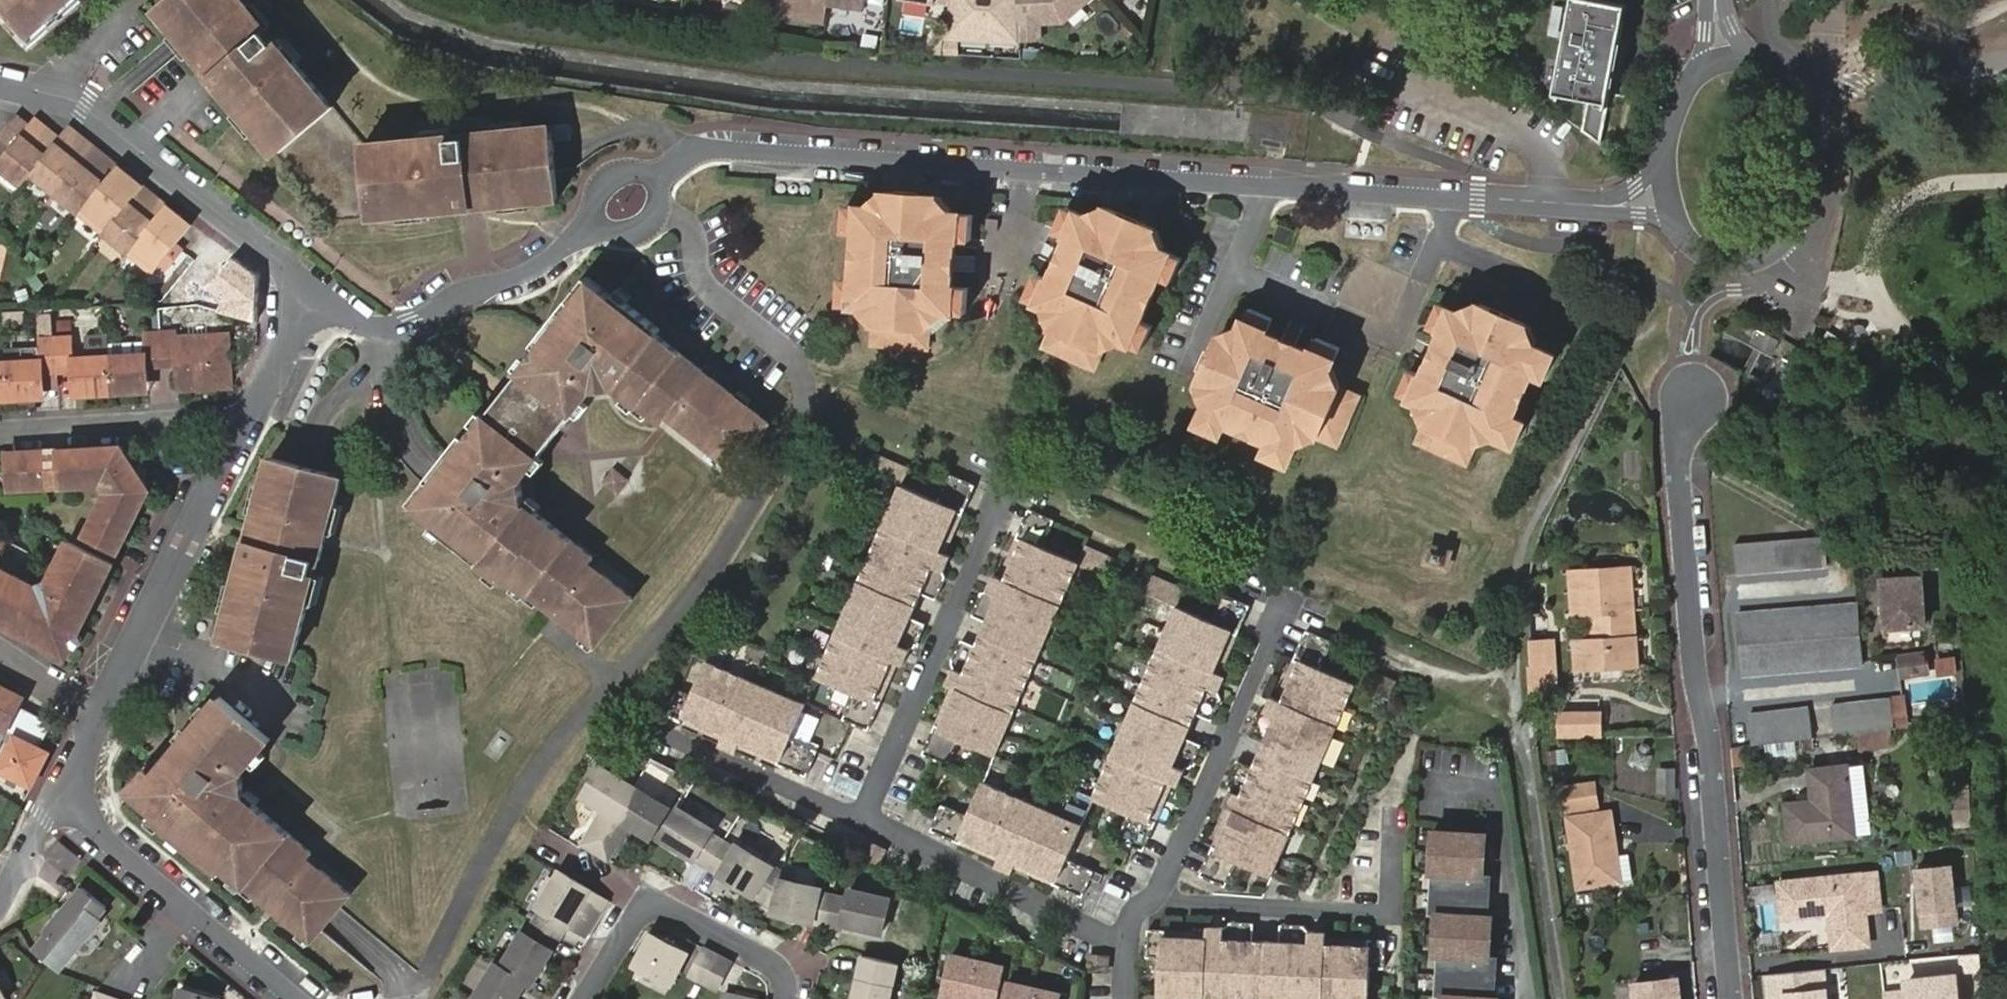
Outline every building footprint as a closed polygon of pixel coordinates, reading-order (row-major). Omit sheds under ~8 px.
[(28,33),(62,0),(0,0),(0,3),(28,33)] [(173,26),(180,20),(162,0),(159,0),(154,4),(173,26)] [(203,61),(209,55),(217,64),(211,70),(239,103),(259,126),(266,120),(284,141),(333,99),(295,55),(276,32),(273,35),(264,25),(267,22),(248,0),(162,0),(180,20),(173,26),(191,47),(203,61)] [(248,0),(267,22),(273,16),(259,0),(248,0)] [(774,7),(823,15),(825,0),(775,0),(774,7)] [(944,38),(1020,46),(1019,18),(1018,2),(1018,0),(991,0),(990,1),(979,0),(949,0),(944,38)] [(1018,2),(1019,18),(1063,15),(1082,0),(1018,0),(1018,2)] [(1557,95),(1589,100),(1583,132),(1602,146),(1627,5),(1602,0),(1574,0),(1557,95)] [(184,52),(191,47),(173,26),(166,31),(184,52)] [(282,27),(276,32),(295,55),(300,49),(282,27)] [(209,55),(203,61),(211,70),(217,64),(209,55)] [(253,131),(259,126),(239,103),(233,108),(253,131)] [(499,117),(499,126),(528,123),(527,114),(499,117)] [(27,126),(15,116),(0,133),(0,137),(11,145),(27,126)] [(58,137),(33,118),(27,126),(11,145),(0,160),(0,168),(21,184),(30,172),(58,137)] [(369,140),(376,206),(403,203),(404,211),(432,209),(478,204),(477,196),(488,195),(489,203),(507,201),(535,199),(534,190),(563,187),(561,159),(559,135),(573,134),(572,119),(528,123),(499,126),(470,129),(470,132),(456,134),(455,131),(426,133),(369,140)] [(277,147),(284,141),(266,120),(259,126),(277,147)] [(424,125),(426,133),(455,131),(454,122),(424,125)] [(54,191),(92,144),(68,125),(58,137),(30,172),(54,191)] [(79,211),(117,164),(92,144),(54,191),(79,211)] [(79,211),(104,231),(142,183),(117,164),(79,211)] [(142,183),(104,231),(129,250),(166,203),(142,183)] [(564,195),(563,187),(534,190),(535,199),(564,195)] [(970,286),(957,285),(949,284),(952,238),(959,239),(961,239),(974,240),(977,214),(957,212),(956,212),(939,211),(940,192),(888,188),(887,206),(872,205),(852,203),(850,229),(861,230),(862,230),(869,231),(865,277),(858,276),(857,276),(846,275),(843,302),(857,303),(878,306),(877,323),(877,328),(886,328),(885,343),(929,346),(930,327),(931,310),(947,312),(968,314),(970,286)] [(872,201),(872,205),(887,206),(888,188),(885,189),(872,201)] [(944,192),(940,192),(939,211),(956,212),(957,210),(957,209),(944,192)] [(478,204),(489,203),(488,195),(477,196),(478,204)] [(535,206),(535,199),(507,201),(507,209),(535,206)] [(166,203),(129,250),(152,269),(175,241),(190,222),(166,203)] [(403,203),(376,206),(377,214),(404,211),(403,203)] [(1087,211),(1086,214),(1100,221),(1107,207),(1105,205),(1087,211)] [(1056,231),(1068,236),(1075,239),(1056,281),(1051,279),(1037,273),(1027,298),(1045,306),(1060,313),(1054,328),(1045,348),(1085,365),(1091,349),(1099,353),(1101,349),(1108,334),(1127,343),(1143,351),(1154,324),(1142,319),(1135,316),(1154,274),(1162,277),(1173,282),(1185,257),(1165,249),(1149,242),(1155,228),(1107,207),(1100,221),(1086,214),(1067,206),(1056,231)] [(432,209),(404,211),(405,218),(433,215),(432,209)] [(1159,230),(1155,228),(1149,242),(1165,249),(1165,246),(1159,230)] [(861,230),(857,276),(858,276),(865,277),(869,231),(862,230),(861,230)] [(1075,239),(1068,236),(1062,252),(1057,264),(1051,279),(1056,281),(1075,239)] [(949,284),(957,285),(958,270),(959,255),(961,239),(959,239),(952,238),(949,284)] [(533,360),(524,371),(541,385),(531,398),(553,417),(563,403),(576,414),(586,403),(597,389),(601,383),(601,372),(612,372),(613,383),(619,387),(632,397),(654,415),(665,424),(670,418),(708,370),(662,332),(665,326),(633,300),(622,290),(618,295),(593,273),(574,296),(580,301),(561,325),(551,338),(543,347),(533,360)] [(1142,319),(1162,277),(1154,274),(1135,316),(1142,319)] [(627,284),(622,290),(633,300),(639,293),(627,284)] [(555,319),(561,325),(580,301),(574,296),(555,319)] [(873,323),(877,323),(878,306),(857,303),(857,308),(873,323)] [(1462,313),(1477,320),(1484,305),(1481,303),(1464,309),(1462,313)] [(1426,376),(1414,371),(1403,396),(1405,398),(1420,404),(1435,411),(1427,425),(1419,443),(1459,462),(1465,448),(1474,453),(1476,448),(1483,433),(1502,441),(1518,448),(1530,423),(1529,423),(1519,418),(1511,415),(1530,372),(1538,377),(1549,381),(1560,358),(1538,349),(1525,343),(1532,326),(1484,305),(1477,320),(1462,313),(1445,304),(1443,309),(1434,329),(1446,334),(1451,337),(1432,379),(1426,376)] [(1049,326),(1054,328),(1060,313),(1045,306),(1043,310),(1049,326)] [(1319,339),(1313,352),(1311,358),(1269,339),(1272,333),(1277,320),(1254,309),(1245,327),(1238,342),(1238,343),(1223,336),(1223,337),(1201,384),(1215,391),(1209,406),(1200,424),(1224,435),(1229,425),(1233,416),(1275,436),(1272,444),(1267,454),(1291,465),(1298,451),(1307,431),(1322,438),(1327,440),(1331,432),(1345,438),(1363,398),(1344,390),(1329,383),(1336,368),(1344,350),(1319,339)] [(946,316),(947,312),(931,310),(930,327),(935,327),(946,316)] [(39,312),(39,332),(53,332),(53,312),(39,312)] [(1740,314),(1729,331),(1757,347),(1744,369),(1773,387),(1796,348),(1740,314)] [(44,333),(72,330),(71,316),(43,319),(44,333)] [(1224,333),(1223,336),(1238,343),(1238,342),(1245,327),(1241,326),(1224,333)] [(1532,326),(1525,343),(1538,349),(1541,342),(1536,328),(1532,326)] [(885,343),(886,328),(877,328),(876,342),(885,343)] [(174,329),(160,330),(162,363),(176,363),(178,387),(198,385),(197,378),(209,377),(210,384),(230,383),(227,331),(175,335),(174,329)] [(162,363),(160,330),(145,331),(145,352),(108,352),(111,390),(138,389),(137,380),(147,379),(146,364),(162,363)] [(107,331),(84,332),(85,354),(108,352),(108,342),(107,331)] [(537,342),(543,347),(551,338),(545,331),(537,342)] [(1311,358),(1313,352),(1299,345),(1286,339),(1272,333),(1269,339),(1311,358)] [(1126,346),(1127,343),(1108,334),(1101,349),(1105,350),(1126,346)] [(1451,337),(1446,334),(1426,376),(1432,379),(1451,337)] [(111,390),(108,352),(85,354),(72,355),(70,336),(55,337),(57,369),(72,368),(73,383),(84,383),(85,392),(111,390)] [(57,369),(55,337),(41,338),(42,358),(5,359),(7,397),(33,396),(33,387),(43,385),(42,370),(57,369)] [(108,342),(108,352),(145,352),(145,342),(108,342)] [(1093,368),(1099,353),(1091,349),(1085,365),(1093,368)] [(518,366),(524,371),(533,360),(527,354),(518,366)] [(1340,370),(1336,368),(1329,383),(1344,390),(1345,388),(1340,370)] [(58,384),(57,369),(42,370),(43,385),(58,384)] [(717,376),(708,370),(670,418),(694,438),(714,412),(698,400),(717,376)] [(524,371),(489,414),(508,429),(516,417),(538,434),(530,446),(543,456),(576,414),(563,403),(553,417),(531,398),(541,385),(524,371)] [(615,387),(619,387),(613,383),(612,372),(601,372),(601,383),(597,389),(601,388),(615,387)] [(1511,415),(1519,418),(1519,417),(1538,377),(1530,372),(1511,415)] [(742,396),(717,376),(698,400),(714,412),(694,438),(712,453),(723,462),(735,472),(774,424),(751,405),(742,396)] [(148,388),(147,379),(137,380),(138,389),(148,388)] [(84,383),(73,383),(74,393),(85,392),(84,383)] [(1206,405),(1209,406),(1215,391),(1201,384),(1200,388),(1206,405)] [(33,387),(33,396),(43,394),(43,385),(33,387)] [(747,390),(742,396),(751,405),(757,397),(747,390)] [(650,421),(654,415),(632,397),(627,402),(650,421)] [(586,403),(576,414),(583,419),(592,407),(586,403)] [(1435,411),(1420,404),(1418,408),(1424,424),(1427,425),(1435,411)] [(473,420),(480,426),(489,414),(483,408),(473,420)] [(433,483),(427,478),(409,500),(434,520),(432,525),(443,533),(491,572),(501,581),(506,576),(516,584),(527,593),(540,603),(552,612),(590,565),(595,557),(539,511),(528,502),(522,498),(512,499),(511,486),(520,485),(525,479),(533,468),(543,456),(530,446),(538,434),(516,417),(508,429),(489,414),(480,426),(471,436),(462,448),(452,459),(433,483)] [(1229,425),(1272,444),(1275,436),(1233,416),(1229,425)] [(455,443),(462,448),(471,436),(464,431),(455,443)] [(1321,440),(1322,438),(1307,431),(1298,451),(1301,452),(1321,440)] [(1341,446),(1345,438),(1331,432),(1327,440),(1341,446)] [(1500,446),(1502,441),(1483,433),(1476,448),(1480,449),(1500,446)] [(135,465),(123,445),(60,449),(61,457),(62,485),(95,484),(94,474),(104,474),(105,478),(106,482),(109,485),(111,488),(113,490),(116,493),(111,501),(103,498),(85,535),(118,551),(150,488),(142,476),(138,479),(130,468),(135,465)] [(1468,466),(1474,453),(1465,448),(1459,462),(1468,466)] [(44,458),(44,450),(16,451),(16,460),(6,460),(8,488),(46,486),(44,458)] [(867,468),(902,483),(909,466),(874,450),(867,468)] [(16,460),(16,451),(6,452),(6,460),(16,460)] [(723,462),(712,453),(708,459),(718,467),(723,462)] [(273,454),(265,481),(273,483),(281,456),(273,454)] [(435,467),(427,478),(433,483),(452,459),(446,454),(435,467)] [(229,636),(295,655),(310,599),(318,573),(313,571),(317,556),(322,558),(330,528),(337,501),(345,475),(307,464),(281,456),(273,483),(265,481),(257,508),(252,524),(260,526),(257,539),(249,537),(236,581),(229,607),(236,609),(229,636)] [(548,462),(543,456),(533,468),(539,473),(548,462)] [(62,485),(61,457),(44,458),(46,486),(62,485)] [(138,464),(135,465),(130,468),(138,479),(142,476),(144,472),(145,470),(144,467),(142,465),(138,464)] [(618,464),(607,479),(621,490),(631,475),(618,464)] [(852,690),(840,717),(866,728),(880,699),(873,696),(892,655),(903,660),(909,646),(913,645),(924,622),(908,615),(919,590),(934,598),(946,575),(944,569),(950,554),(939,548),(956,510),(961,513),(975,483),(949,472),(937,498),(902,483),(817,674),(852,690)] [(250,506),(257,508),(265,481),(258,479),(250,506)] [(526,484),(525,479),(520,485),(511,486),(512,499),(522,498),(528,502),(527,497),(526,484)] [(533,496),(528,502),(539,511),(543,504),(533,496)] [(345,503),(337,501),(330,528),(338,530),(345,503)] [(994,752),(1079,562),(1044,546),(1056,519),(1030,508),(1017,538),(1023,540),(1007,579),(997,574),(990,589),(984,592),(974,615),(988,621),(977,645),(962,638),(951,662),(947,680),(958,684),(940,726),(934,723),(921,753),(947,764),(959,737),(994,752)] [(252,524),(249,537),(257,539),(260,526),(252,524)] [(443,533),(432,525),(426,532),(438,540),(443,533)] [(1736,573),(1821,566),(1818,535),(1733,542),(1736,573)] [(9,626),(12,620),(22,625),(19,632),(65,655),(71,644),(78,631),(90,606),(84,602),(89,594),(95,597),(112,564),(68,541),(51,575),(57,578),(53,587),(47,582),(45,582),(44,582),(43,583),(41,584),(40,586),(38,592),(28,587),(31,581),(0,566),(0,622),(9,626)] [(1122,560),(1087,545),(1079,562),(1114,577),(1122,560)] [(1450,554),(1431,548),(1427,562),(1446,567),(1450,554)] [(606,578),(590,565),(552,612),(563,621),(581,598),(586,601),(606,578)] [(1585,646),(1588,671),(1643,665),(1632,570),(1563,577),(1566,617),(1589,615),(1589,620),(1584,620),(1586,639),(1591,639),(1591,646),(1585,646)] [(496,588),(501,581),(491,572),(485,579),(496,588)] [(318,573),(310,599),(318,601),(325,574),(318,573)] [(1150,573),(1143,590),(1177,605),(1185,588),(1150,573)] [(57,578),(51,575),(47,582),(53,587),(57,578)] [(632,598),(606,578),(586,601),(581,598),(563,621),(582,636),(594,646),(632,598)] [(1920,578),(1883,580),(1885,628),(1923,626),(1920,578)] [(222,605),(229,607),(236,581),(229,579),(222,605)] [(38,592),(40,586),(31,581),(28,587),(38,592)] [(512,590),(523,599),(527,593),(516,584),(512,590)] [(535,608),(540,603),(527,593),(523,599),(535,608)] [(84,602),(90,606),(95,597),(89,594),(84,602)] [(1212,621),(1177,605),(1093,796),(1128,812),(1116,839),(1142,850),(1155,821),(1149,818),(1168,777),(1178,782),(1185,767),(1189,767),(1200,743),(1184,737),(1195,713),(1208,719),(1219,695),(1217,690),(1223,675),(1213,670),(1232,632),(1237,635),(1250,605),(1225,594),(1212,621)] [(1743,673),(1860,663),(1853,601),(1737,611),(1743,673)] [(220,634),(229,636),(236,609),(229,607),(220,634)] [(12,620),(9,626),(19,632),(22,625),(12,620)] [(1271,876),(1356,685),(1354,683),(1320,669),(1332,642),(1306,630),(1294,660),(1299,662),(1281,701),(1273,697),(1266,712),(1261,715),(1251,738),(1264,744),(1253,768),(1238,761),(1227,785),(1230,788),(1224,802),(1235,807),(1216,848),(1211,846),(1198,875),(1223,887),(1235,860),(1271,876)] [(78,631),(71,644),(76,644),(79,642),(80,641),(81,638),(81,635),(80,633),(78,631)] [(594,646),(582,636),(577,642),(590,652),(594,646)] [(1529,640),(1530,672),(1530,697),(1551,696),(1547,639),(1543,640),(1529,640)] [(1588,671),(1585,646),(1591,646),(1591,639),(1586,639),(1568,641),(1571,673),(1588,671)] [(1918,646),(1897,648),(1899,668),(1921,667),(1918,646)] [(1957,654),(1936,657),(1939,676),(1959,673),(1957,654)] [(805,701),(707,658),(692,694),(678,688),(667,713),(683,720),(686,715),(724,732),(719,743),(735,749),(739,738),(778,756),(776,761),(805,774),(817,748),(789,737),(805,701)] [(16,734),(23,738),(36,711),(21,704),(11,699),(15,692),(0,684),(0,727),(6,731),(16,734)] [(11,699),(21,704),(24,696),(15,692),(11,699)] [(175,775),(165,765),(156,775),(150,769),(132,790),(157,812),(154,815),(165,824),(177,834),(188,844),(220,872),(227,864),(237,872),(248,882),(259,892),(271,901),(310,856),(314,851),(259,804),(249,795),(245,792),(233,793),(231,782),(239,781),(247,772),(274,739),(225,696),(214,709),(204,720),(193,733),(183,744),(173,756),(183,765),(175,775)] [(1903,723),(1900,696),(1888,697),(1891,724),(1903,723)] [(1891,724),(1888,697),(1831,704),(1833,733),(1891,727),(1891,724)] [(198,715),(204,720),(214,709),(207,703),(198,715)] [(1572,703),(1572,716),(1600,716),(1600,703),(1572,703)] [(1748,711),(1751,741),(1811,735),(1808,706),(1748,711)] [(32,783),(44,759),(35,755),(40,745),(52,719),(36,711),(23,738),(16,734),(0,767),(0,768),(32,783)] [(1600,716),(1572,716),(1571,733),(1601,733),(1600,716)] [(176,740),(183,744),(193,733),(185,728),(176,740)] [(35,755),(44,759),(49,749),(40,745),(35,755)] [(1653,755),(1634,747),(1627,763),(1645,771),(1653,755)] [(173,756),(165,765),(175,775),(183,765),(173,756)] [(1784,803),(1789,841),(1857,834),(1854,806),(1865,805),(1860,763),(1808,769),(1812,800),(1784,803)] [(616,814),(634,786),(601,765),(584,795),(605,807),(616,814)] [(1674,769),(1657,769),(1657,793),(1674,794),(1674,769)] [(247,777),(247,772),(239,781),(231,782),(233,793),(245,792),(249,795),(248,790),(247,777)] [(1081,896),(1092,871),(1065,859),(1080,823),(983,781),(968,817),(941,803),(929,829),(959,842),(961,836),(1001,854),(995,864),(1010,871),(1015,861),(1053,877),(1051,883),(1081,896)] [(1595,782),(1565,785),(1569,811),(1598,807),(1595,782)] [(669,806),(634,786),(616,814),(628,822),(651,835),(652,833),(659,822),(669,806)] [(254,788),(249,795),(259,804),(265,798),(254,788)] [(1954,826),(1971,827),(1974,790),(1957,789),(1954,826)] [(605,807),(599,816),(611,824),(616,814),(605,807)] [(707,867),(722,843),(708,835),(710,831),(676,810),(666,826),(659,838),(707,867)] [(1611,813),(1570,818),(1579,888),(1620,882),(1616,856),(1611,813)] [(616,814),(611,824),(623,830),(628,822),(616,814)] [(165,824),(154,815),(149,822),(159,831),(165,824)] [(599,816),(583,843),(595,851),(611,824),(599,816)] [(652,833),(659,838),(666,826),(659,822),(652,833)] [(611,824),(595,851),(607,858),(623,830),(611,824)] [(1444,998),(1499,998),(1499,995),(1493,994),(1496,954),(1491,954),(1494,914),(1488,913),(1492,873),(1486,873),(1489,833),(1437,829),(1434,870),(1437,871),(1434,911),(1440,911),(1437,951),(1442,951),(1439,991),(1444,992),(1444,998)] [(182,851),(188,844),(177,834),(171,842),(182,851)] [(68,874),(80,859),(58,839),(45,855),(68,874)] [(866,840),(860,854),(876,861),(883,848),(866,840)] [(734,849),(722,843),(707,867),(755,896),(773,867),(736,846),(734,849)] [(1629,854),(1616,856),(1620,882),(1632,881),(1629,854)] [(324,868),(310,856),(271,901),(281,911),(301,888),(306,891),(324,868)] [(1955,864),(1919,867),(1923,926),(1959,924),(1955,864)] [(782,873),(773,867),(755,896),(774,908),(780,879),(782,873)] [(355,895),(324,868),(306,891),(301,888),(281,911),(305,931),(316,941),(334,919),(355,895)] [(602,897),(560,871),(538,908),(542,909),(535,922),(560,938),(568,925),(581,933),(602,897)] [(231,881),(242,889),(248,882),(237,872),(231,881)] [(1877,910),(1873,874),(1791,881),(1794,917),(1827,915),(1830,948),(1864,945),(1862,912),(1877,910)] [(780,879),(774,908),(773,911),(772,914),(827,927),(834,894),(822,892),(822,887),(780,879)] [(253,899),(259,892),(248,882),(242,889),(253,899)] [(851,899),(834,894),(827,927),(843,930),(844,925),(884,933),(892,894),(852,886),(851,899)] [(73,953),(100,922),(95,918),(105,908),(83,888),(47,929),(73,953)] [(585,935),(607,900),(602,897),(581,933),(585,935)] [(560,938),(535,922),(527,936),(522,932),(501,966),(526,982),(531,984),(560,938)] [(1383,969),(1385,941),(1367,941),(1367,947),(1324,944),(1325,933),(1309,932),(1303,926),(1279,924),(1278,941),(1252,940),(1253,923),(1228,922),(1222,927),(1207,927),(1206,938),(1163,936),(1164,930),(1146,929),(1144,957),(1159,958),(1157,995),(1157,997),(1158,997),(1206,998),(1367,998),(1368,968),(1383,969)] [(316,941),(305,931),(298,938),(310,948),(316,941)] [(688,952),(653,933),(637,964),(673,983),(688,952)] [(719,955),(704,947),(690,975),(705,982),(719,955)] [(952,953),(942,996),(954,998),(997,998),(1005,965),(952,953)] [(720,991),(735,963),(719,955),(705,982),(720,991)] [(895,978),(890,977),(893,961),(865,955),(855,998),(891,998),(895,978)] [(1088,955),(1087,969),(1105,971),(1106,956),(1088,955)] [(496,963),(474,998),(476,998),(516,998),(526,982),(501,966),(496,963)] [(1766,973),(1769,998),(1826,998),(1823,968),(1766,973)] [(1904,976),(1907,998),(1962,998),(1959,970),(1904,976)] [(1634,998),(1678,998),(1676,979),(1632,984),(1634,998)] [(1009,981),(1004,998),(1060,998),(1061,993),(1009,981)] [(180,989),(177,998),(211,998),(180,989)]
